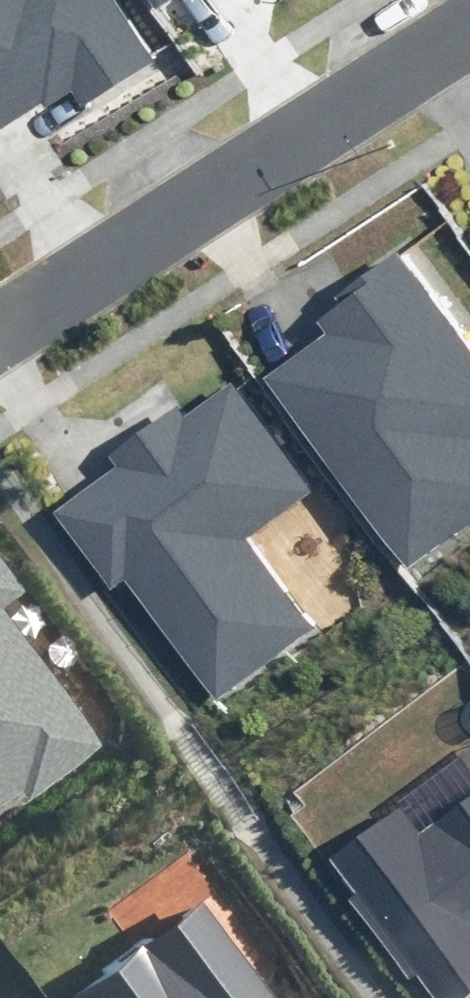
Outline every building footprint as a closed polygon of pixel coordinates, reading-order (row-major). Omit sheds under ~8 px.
[(41,101),(45,107),(73,90),(83,106),(155,60),(116,0),(0,0),(0,128),(41,101)] [(156,8),(169,0),(150,0),(156,8)] [(398,249),(334,298),(339,305),(316,323),(324,334),(263,379),(407,570),(469,523),(469,345),(398,249)] [(312,492),(230,382),(184,416),(176,406),(108,457),(116,468),(55,514),(111,590),(125,579),(217,703),(318,628),(251,538),(312,492)] [(0,557),(0,805),(25,787),(30,794),(101,742),(1,608),(25,591),(0,557)] [(420,837),(400,810),(332,859),(356,892),(346,900),(406,982),(417,975),(434,997),(466,997),(469,995),(469,800),(420,837)] [(204,898),(69,997),(278,997),(204,898)]
